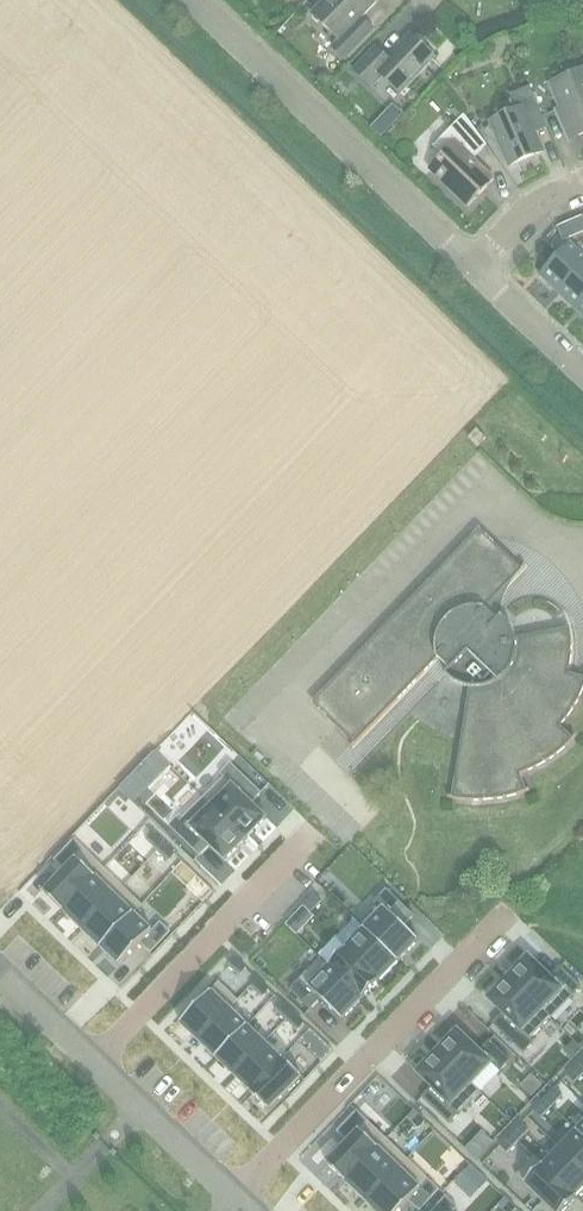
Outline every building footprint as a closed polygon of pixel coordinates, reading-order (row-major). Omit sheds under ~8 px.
[(345,59),(367,36),(355,24),(377,2),(375,0),(325,0),(313,13),(340,39),(333,47),(345,59)] [(354,69),(372,86),(382,75),(401,93),(434,58),(421,47),(422,46),(411,34),(388,58),(375,47),(354,69)] [(570,139),(582,133),(582,69),(550,83),(561,107),(557,109),(570,139)] [(324,70),(314,80),(324,89),(334,79),(324,70)] [(530,122),(544,117),(531,85),(511,94),(517,109),(491,121),(510,164),(543,150),(530,122)] [(431,169),(468,206),(494,179),(474,159),(488,145),(467,116),(464,114),(433,146),(444,156),(431,169)] [(384,117),(373,129),(383,138),(394,127),(384,117)] [(567,226),(572,239),(582,235),(582,220),(567,226)] [(558,292),(582,265),(582,254),(570,242),(540,275),(558,292)] [(576,309),(582,302),(582,265),(558,292),(576,309)] [(469,438),(477,446),(485,438),(477,429),(469,438)] [(519,773),(540,764),(559,752),(575,736),(574,735),(571,738),(559,726),(571,711),(580,693),(582,685),(582,678),(568,674),(570,657),(571,641),(568,624),(567,625),(568,628),(516,639),(514,632),(510,626),(506,620),(501,615),(496,620),(484,609),(525,566),(524,565),(517,573),(479,537),(320,702),(357,738),(350,746),(351,747),(397,698),(437,657),(450,669),(445,674),(450,679),(455,683),(461,686),(468,688),(451,796),(448,796),(448,797),(468,800),(489,799),(509,796),(529,791),(528,789),(525,790),(519,773)] [(119,789),(134,803),(143,795),(153,784),(170,766),(155,752),(138,770),(128,780),(119,789)] [(223,777),(203,798),(246,838),(266,817),(251,802),(261,792),(230,763),(220,773),(223,777)] [(179,815),(169,826),(200,856),(210,845),(225,860),(246,838),(203,798),(183,819),(179,815)] [(153,832),(147,839),(160,853),(167,846),(153,832)] [(65,870),(44,892),(66,913),(107,871),(74,840),(55,860),(65,870)] [(167,846),(160,853),(168,860),(175,854),(167,846)] [(107,871),(66,913),(85,931),(126,889),(107,871)] [(126,889),(85,931),(103,949),(136,915),(134,913),(142,904),(126,889)] [(385,908),(365,928),(399,961),(419,940),(404,926),(414,916),(386,889),(376,900),(385,908)] [(315,894),(304,906),(311,912),(322,901),(315,894)] [(288,923),(286,925),(296,935),(314,916),(311,912),(304,906),(288,923)] [(136,915),(103,949),(120,965),(141,943),(151,953),(171,932),(160,922),(152,930),(136,915)] [(354,919),(337,936),(381,980),(399,961),(365,928),(364,929),(354,919)] [(337,936),(319,955),(321,957),(364,998),(381,980),(337,936)] [(529,956),(508,977),(551,1018),(581,987),(561,967),(551,977),(529,956)] [(321,957),(290,990),(311,1009),(321,999),(343,1020),(364,998),(321,957)] [(235,958),(229,965),(240,975),(247,969),(235,958)] [(508,977),(488,999),(503,1013),(493,1024),(524,1053),(534,1043),(530,1039),(551,1018),(508,977)] [(258,980),(251,986),(263,997),(269,990),(258,980)] [(219,983),(180,1023),(199,1041),(230,1009),(231,1009),(238,1001),(219,983)] [(282,1002),(275,1009),(287,1020),(293,1013),(282,1002)] [(230,1009),(199,1041),(216,1058),(247,1026),(231,1009),(230,1009)] [(293,1013),(287,1020),(298,1031),(304,1024),(293,1013)] [(247,1026),(216,1058),(234,1074),(265,1042),(247,1026)] [(311,1030),(303,1039),(312,1047),(320,1038),(311,1030)] [(458,1030),(438,1051),(480,1092),(510,1060),(490,1041),(480,1051),(458,1030)] [(574,1041),(565,1051),(573,1059),(582,1049),(574,1041)] [(265,1042),(234,1074),(250,1090),(251,1091),(283,1059),(281,1058),(265,1042)] [(438,1051),(417,1073),(432,1087),(422,1097),(450,1124),(480,1092),(438,1051)] [(250,1090),(249,1091),(269,1110),(302,1075),(282,1057),(281,1058),(283,1059),(251,1091),(250,1090)] [(567,1076),(574,1082),(582,1073),(582,1069),(578,1065),(567,1076)] [(532,1075),(522,1086),(532,1096),(542,1085),(532,1075)] [(556,1088),(545,1100),(552,1106),(563,1095),(556,1088)] [(545,1100),(534,1111),(541,1118),(552,1106),(545,1100)] [(348,1141),(327,1163),(346,1182),(387,1140),(357,1111),(337,1131),(348,1141)] [(414,1111),(407,1118),(419,1128),(425,1122),(414,1111)] [(522,1123),(511,1135),(518,1141),(529,1130),(522,1123)] [(560,1148),(582,1171),(582,1137),(577,1131),(560,1148)] [(511,1135),(500,1146),(507,1153),(518,1141),(511,1135)] [(387,1140),(346,1182),(367,1202),(408,1159),(387,1140)] [(475,1140),(466,1149),(477,1160),(485,1151),(475,1140)] [(543,1166),(575,1197),(576,1196),(582,1189),(582,1171),(560,1148),(544,1165),(543,1166)] [(516,1175),(554,1210),(564,1210),(577,1197),(576,1196),(575,1197),(543,1166),(544,1165),(535,1156),(516,1175)] [(367,1202),(376,1210),(399,1210),(409,1200),(419,1210),(439,1189),(408,1159),(367,1202)] [(472,1166),(456,1182),(470,1195),(485,1179),(472,1166)] [(457,1207),(446,1196),(435,1207),(432,1210),(453,1210),(457,1207)] [(498,1205),(504,1210),(514,1210),(516,1209),(505,1198),(498,1205)]
